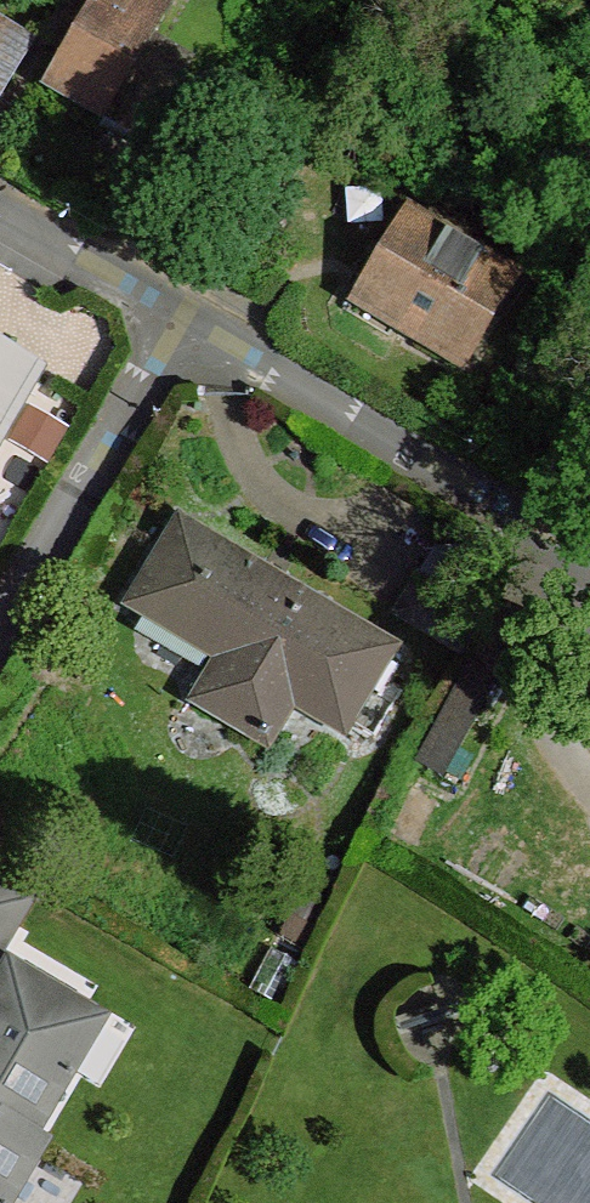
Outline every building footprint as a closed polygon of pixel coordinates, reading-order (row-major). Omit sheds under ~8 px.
[(54,82),(164,145),(193,92),(140,59),(173,0),(103,0),(54,82)] [(3,14),(0,19),(0,96),(37,33),(3,14)] [(412,216),(361,298),(467,359),(514,281),(412,216)] [(39,369),(0,346),(0,436),(39,369)] [(181,528),(136,604),(225,656),(198,701),(267,741),(292,697),(342,726),(388,649),(181,528)] [(0,882),(0,952),(31,901),(0,882)] [(0,995),(0,1121),(30,1138),(98,1022),(13,973),(0,995)] [(0,1121),(0,1202),(6,1202),(41,1144),(30,1138),(0,1121)]
